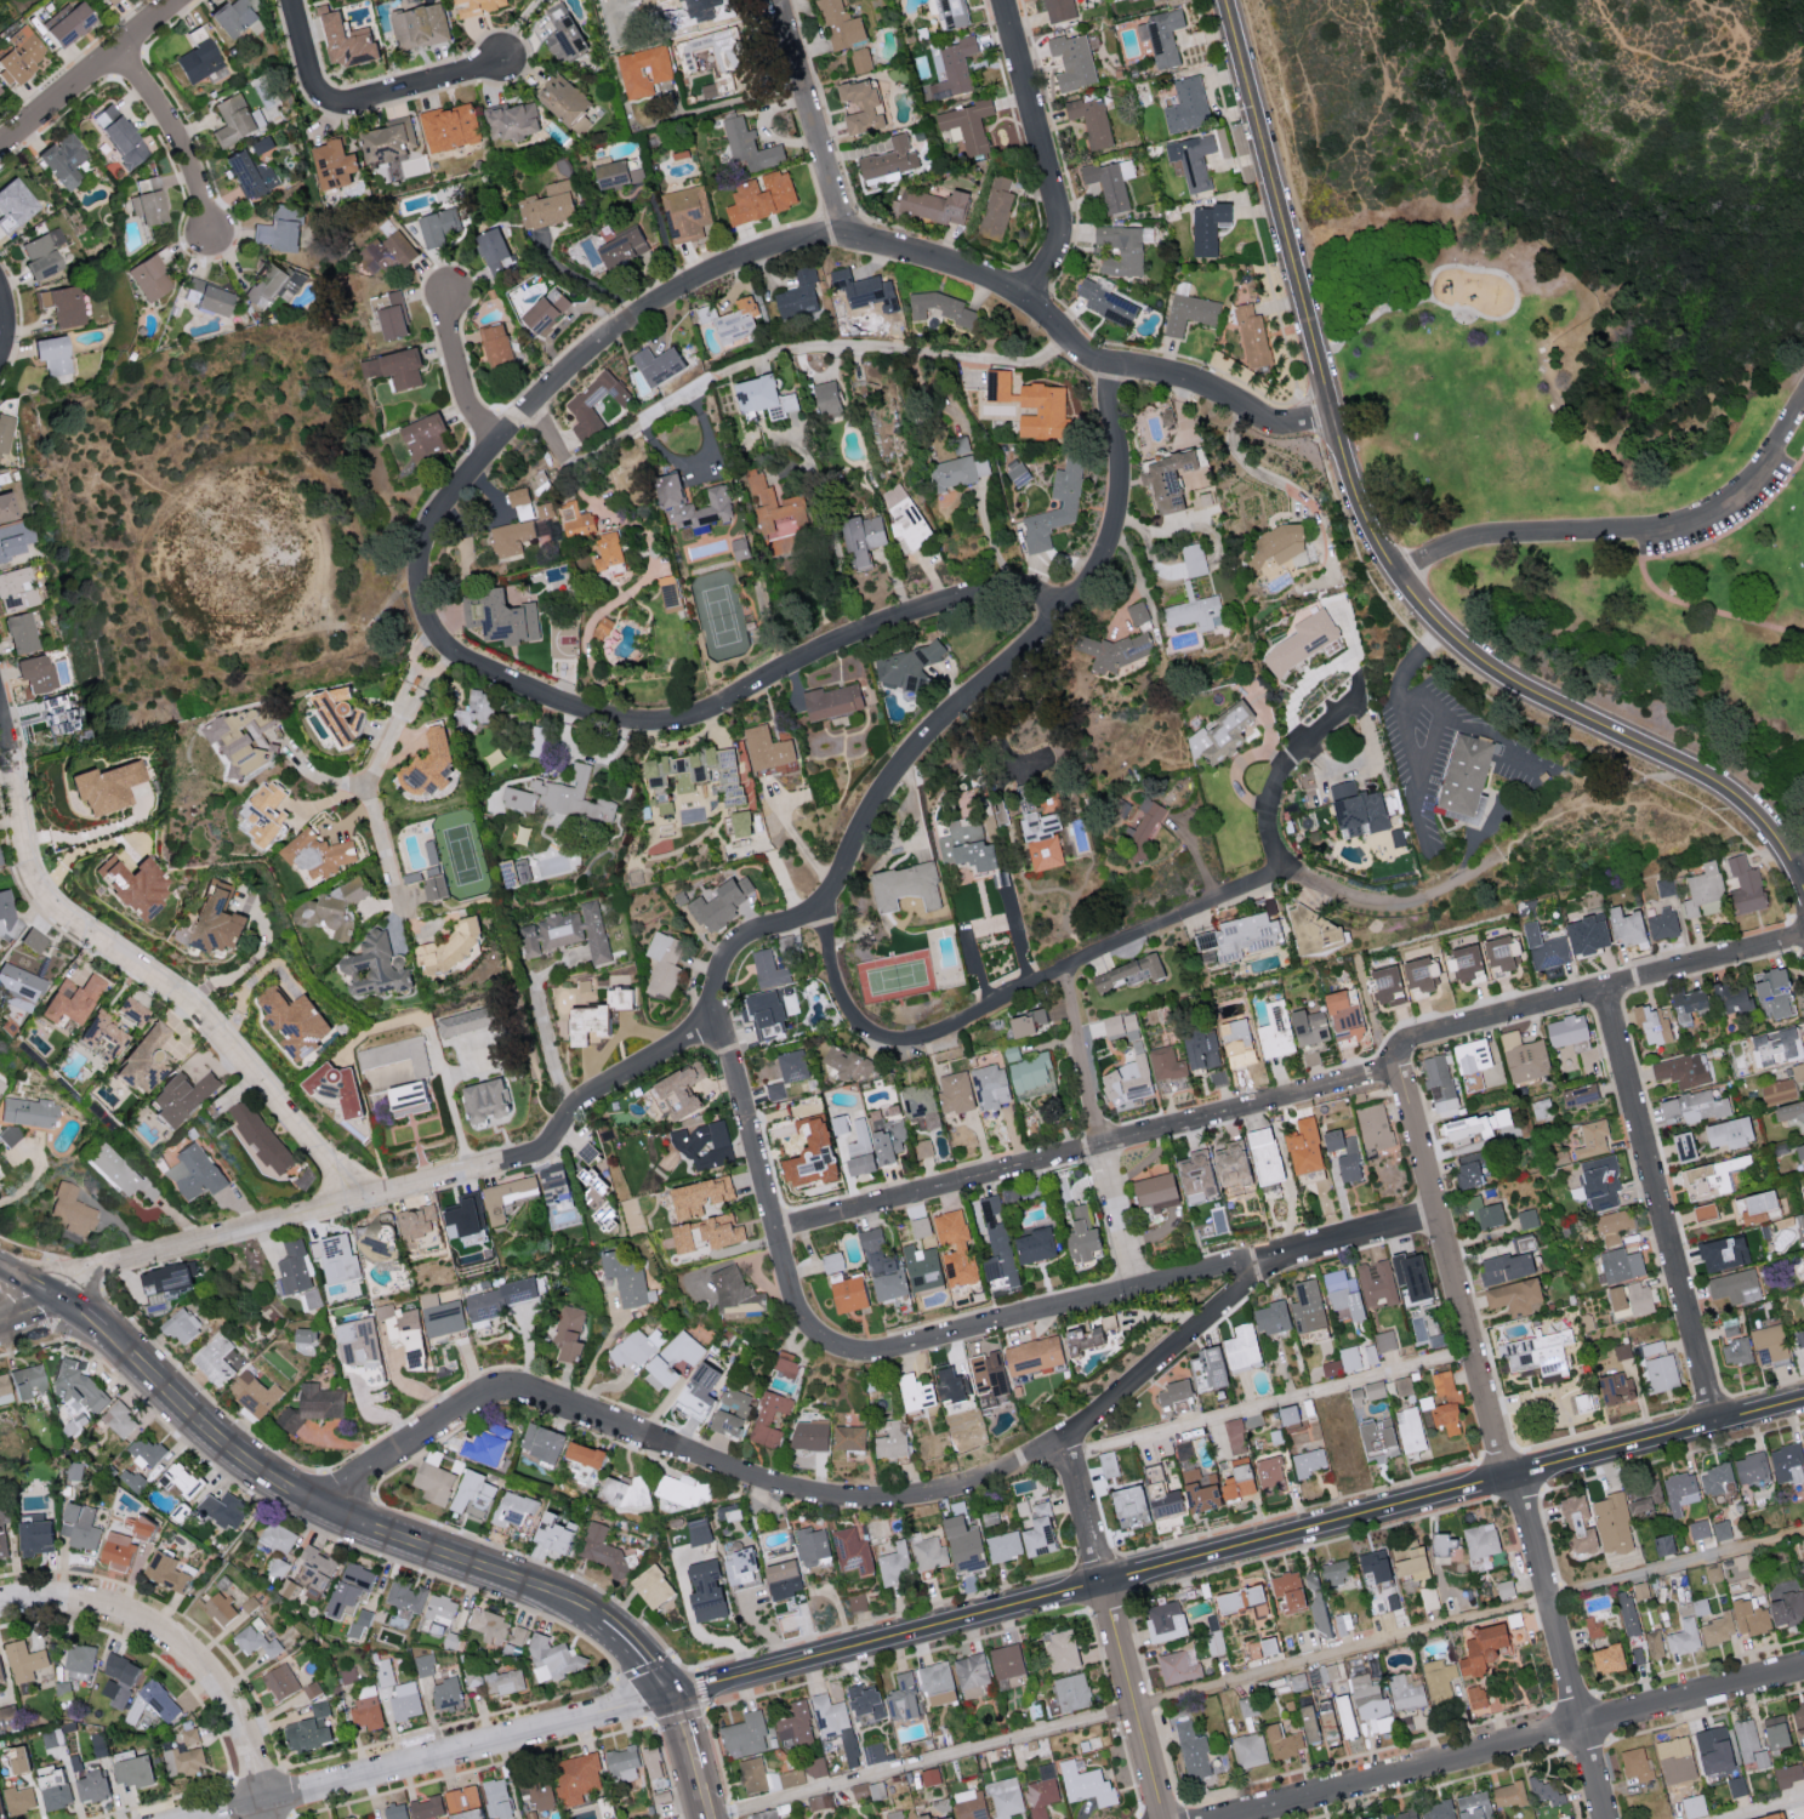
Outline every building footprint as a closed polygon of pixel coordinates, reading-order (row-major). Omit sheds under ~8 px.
[(58,50),(92,17),(75,0),(70,0),(38,30),(58,50)] [(223,40),(256,19),(244,0),(230,0),(207,14),(223,40)] [(449,39),(440,0),(389,12),(398,51),(449,39)] [(456,19),(479,14),(479,11),(508,5),(507,0),(452,0),(456,19)] [(864,41),(858,16),(845,19),(841,0),(819,0),(830,49),(864,41)] [(942,29),(965,25),(960,0),(936,0),(942,29)] [(1049,23),(1076,17),(1072,0),(1044,0),(1049,23)] [(587,49),(560,1),(544,10),(554,30),(543,35),(559,64),(587,49)] [(374,58),(368,26),(347,30),(345,21),(339,22),(337,9),(328,11),(327,3),(316,5),(328,67),(374,58)] [(1147,14),(1148,22),(1138,24),(1141,40),(1150,39),(1155,68),(1178,64),(1172,28),(1184,26),(1181,8),(1147,14)] [(0,51),(0,75),(11,86),(46,52),(19,24),(3,40),(7,44),(0,51)] [(1097,81),(1084,33),(1064,38),(1063,34),(1046,39),(1050,56),(1059,54),(1064,72),(1054,74),(1059,91),(1097,81)] [(964,55),(979,52),(975,37),(938,45),(945,80),(932,83),(935,98),(972,90),(964,55)] [(187,87),(222,66),(206,38),(171,59),(187,87)] [(654,94),(652,83),(673,79),(666,44),(617,55),(626,100),(654,94)] [(855,73),(872,69),(866,46),(849,51),(855,73)] [(591,103),(558,73),(535,98),(568,128),(591,103)] [(1173,79),(1177,104),(1161,107),(1166,132),(1210,123),(1200,74),(1173,79)] [(847,134),(884,126),(872,77),(835,86),(838,101),(849,99),(853,113),(842,116),(847,134)] [(257,129),(238,92),(214,104),(225,126),(210,133),(219,149),(257,129)] [(1113,145),(1101,95),(1063,105),(1067,120),(1082,116),(1091,150),(1113,145)] [(491,143),(539,131),(532,99),(483,110),(491,143)] [(935,111),(939,130),(960,126),(966,157),(988,152),(981,116),(994,113),(991,100),(935,111)] [(418,113),(428,153),(479,140),(470,101),(418,113)] [(130,168),(149,150),(107,104),(88,121),(130,168)] [(571,127),(579,135),(591,122),(582,114),(571,127)] [(721,119),(736,174),(785,161),(780,143),(757,150),(751,129),(745,130),(741,114),(721,119)] [(362,162),(416,151),(409,115),(383,120),(385,126),(356,132),(362,162)] [(31,158),(63,192),(79,178),(70,169),(88,152),(67,131),(51,146),(48,143),(31,158)] [(861,179),(919,167),(915,151),(909,152),(905,132),(889,135),(892,151),(857,158),(861,179)] [(1188,194),(1211,188),(1202,154),(1217,151),(1212,132),(1163,144),(1167,161),(1179,159),(1188,194)] [(353,153),(341,155),(338,139),(308,144),(315,190),(348,184),(346,172),(356,171),(353,153)] [(269,160),(251,167),(244,148),(223,156),(239,199),(278,185),(269,160)] [(1130,209),(1123,178),(1134,176),(1131,159),(1099,165),(1098,162),(1079,166),(1083,184),(1100,180),(1107,214),(1130,209)] [(625,170),(624,161),(592,164),(595,187),(643,182),(642,168),(625,170)] [(759,176),(763,189),(758,190),(754,179),(728,187),(733,203),(724,207),(729,225),(797,205),(786,168),(759,176)] [(1014,193),(1008,191),(1012,179),(994,173),(975,233),(999,241),(1014,193)] [(136,226),(164,221),(155,175),(144,178),(147,192),(130,195),(136,226)] [(11,177),(0,186),(0,214),(3,217),(0,219),(0,228),(5,233),(36,207),(11,177)] [(523,201),(529,226),(573,217),(565,179),(543,183),(546,197),(523,201)] [(710,223),(703,185),(662,193),(673,243),(703,237),(700,225),(710,223)] [(968,193),(948,188),(946,198),(901,187),(895,210),(960,226),(968,193)] [(1190,205),(1191,257),(1216,256),(1215,226),(1230,225),(1230,204),(1190,205)] [(253,246),(295,248),(297,222),(302,222),(303,208),(273,206),(273,225),(254,224),(253,246)] [(459,228),(453,206),(414,218),(424,248),(444,242),(441,234),(459,228)] [(1141,275),(1143,241),(1151,241),(1152,228),(1145,228),(1145,227),(1095,225),(1094,245),(1119,246),(1118,258),(1100,257),(1100,273),(1141,275)] [(503,267),(500,259),(508,255),(496,226),(472,236),(487,274),(503,267)] [(593,246),(603,269),(646,250),(635,226),(593,246)] [(19,243),(26,261),(21,263),(28,281),(58,270),(49,248),(63,242),(58,228),(19,243)] [(380,240),(401,267),(416,255),(396,228),(380,240)] [(125,267),(145,303),(170,289),(150,253),(125,267)] [(275,291),(289,301),(305,276),(287,264),(282,271),(267,261),(243,297),(262,310),(275,291)] [(799,288),(773,292),(777,317),(818,310),(813,281),(817,281),(815,265),(795,268),(799,288)] [(880,273),(853,279),(850,265),(829,270),(834,289),(844,287),(846,297),(837,299),(839,309),(885,299),(880,273)] [(186,290),(194,293),(190,309),(222,317),(228,290),(188,281),(186,290)] [(1138,301),(1080,282),(1076,294),(1087,297),(1083,310),(1130,325),(1138,301)] [(86,324),(80,285),(48,290),(54,328),(86,324)] [(569,303),(553,285),(517,317),(533,335),(569,303)] [(406,334),(397,303),(403,301),(399,289),(377,295),(380,305),(372,307),(382,341),(406,334)] [(36,292),(39,308),(48,307),(45,291),(36,292)] [(911,319),(926,319),(926,307),(941,307),(941,318),(974,328),(978,314),(978,311),(964,307),(964,300),(937,292),(911,292),(911,319)] [(1164,335),(1181,338),(1185,319),(1216,325),(1221,302),(1172,292),(1164,335)] [(736,310),(716,316),(712,304),(696,309),(700,323),(712,320),(719,343),(757,332),(752,315),(758,314),(752,294),(733,300),(736,310)] [(1234,305),(1246,368),(1271,364),(1261,313),(1254,314),(1251,302),(1234,305)] [(488,367),(512,360),(501,321),(477,328),(488,367)] [(45,359),(48,377),(71,373),(64,335),(28,341),(31,361),(45,359)] [(652,357),(647,346),(630,354),(648,388),(683,371),(671,348),(652,357)] [(393,391),(421,385),(416,366),(420,365),(416,347),(357,360),(362,379),(389,373),(393,391)] [(589,409),(606,391),(622,406),(632,395),(602,367),(566,407),(579,419),(569,430),(584,443),(603,421),(589,409)] [(984,400),(1019,401),(1019,406),(1036,406),(1035,415),(1017,415),(1016,437),(1070,438),(1070,417),(1063,417),(1064,385),(1018,384),(1017,393),(1008,393),(1009,370),(985,369),(984,400)] [(736,413),(765,407),(767,420),(783,417),(782,411),(795,409),(792,392),(773,396),(769,375),(730,382),(736,413)] [(816,415),(839,412),(835,381),(812,384),(816,415)] [(1162,426),(1174,423),(1171,408),(1159,412),(1162,426)] [(398,427),(412,460),(449,445),(435,412),(398,427)] [(17,419),(0,414),(0,452),(7,454),(17,419)] [(951,440),(955,455),(970,450),(966,435),(951,440)] [(991,475),(985,451),(928,465),(934,490),(991,475)] [(1184,509),(1176,472),(1195,468),(1191,451),(1143,462),(1146,472),(1138,474),(1141,486),(1149,484),(1157,515),(1184,509)] [(1074,523),(1082,468),(1080,460),(1065,459),(1063,470),(1054,469),(1050,498),(1060,500),(1062,508),(1021,516),(1024,533),(1024,536),(1027,553),(1051,548),(1049,536),(1050,527),(1074,523)] [(1007,471),(1015,487),(1031,478),(1022,462),(1007,471)] [(807,529),(799,494),(776,499),(772,485),(766,486),(761,468),(747,471),(756,506),(754,506),(766,556),(782,552),(778,536),(807,529)] [(725,483),(704,487),(708,506),(693,509),(691,502),(681,505),(674,473),(654,477),(660,509),(667,507),(671,528),(690,524),(692,535),(709,531),(707,523),(732,518),(725,483)] [(509,507),(530,502),(527,486),(506,491),(509,507)] [(0,494),(0,520),(14,516),(8,492),(0,494)] [(1210,505),(1208,492),(1193,494),(1196,507),(1210,505)] [(559,502),(565,536),(594,531),(590,510),(577,512),(574,499),(559,502)] [(885,545),(879,513),(839,519),(847,568),(868,565),(865,548),(885,545)] [(491,527),(497,558),(523,552),(520,541),(536,537),(531,519),(491,527)] [(36,521),(0,527),(0,562),(10,560),(9,551),(40,545),(36,521)] [(1299,527),(1248,528),(1249,571),(1260,571),(1259,559),(1300,558),(1299,527)] [(593,570),(622,563),(614,530),(593,535),(598,558),(590,560),(593,570)] [(728,540),(731,560),(747,558),(744,538),(728,540)] [(1178,547),(1185,578),(1205,573),(1197,542),(1178,547)] [(34,567),(0,572),(0,599),(2,612),(40,606),(34,567)] [(538,639),(534,603),(502,607),(500,589),(477,591),(482,641),(502,639),(502,646),(518,644),(518,641),(538,639)] [(1215,594),(1187,601),(1188,602),(1159,608),(1163,628),(1193,622),(1195,631),(1221,625),(1215,594)] [(1129,626),(1145,621),(1139,601),(1123,607),(1129,626)] [(1273,675),(1340,638),(1323,607),(1291,625),(1296,634),(1260,653),(1273,675)] [(5,616),(9,653),(38,650),(34,614),(5,616)] [(1150,651),(1142,632),(1126,639),(1122,637),(1108,643),(1099,640),(1095,641),(1072,633),(1068,645),(1070,649),(1090,656),(1085,670),(1099,675),(1113,669),(1114,667),(1150,651)] [(875,689),(923,685),(921,661),(941,659),(940,648),(872,653),(875,689)] [(16,679),(28,678),(29,692),(55,690),(52,655),(14,658),(16,679)] [(807,719),(862,707),(856,683),(822,690),(821,687),(801,692),(807,719)] [(363,710),(352,709),(351,712),(341,711),(342,687),(324,686),(323,701),(338,701),(337,713),(331,713),(330,738),(362,739),(363,710)] [(469,708),(459,707),(459,720),(493,722),(494,689),(470,688),(469,708)] [(38,699),(44,725),(54,724),(56,733),(74,729),(67,693),(38,699)] [(1255,718),(1243,699),(1214,717),(1218,725),(1207,732),(1203,726),(1184,739),(1195,757),(1201,753),(1209,766),(1245,743),(1236,730),(1255,718)] [(242,773),(268,757),(261,746),(250,746),(249,731),(251,719),(259,731),(278,719),(270,706),(241,709),(235,713),(216,715),(200,725),(200,732),(208,743),(221,735),(222,751),(230,763),(235,762),(242,773)] [(771,742),(767,723),(745,727),(753,771),(769,768),(770,774),(798,768),(792,738),(771,742)] [(405,781),(414,781),(414,789),(447,788),(444,724),(427,725),(428,754),(404,755),(405,781)] [(545,756),(546,726),(528,725),(527,755),(545,756)] [(1480,795),(1494,743),(1456,732),(1435,806),(1445,809),(1443,816),(1476,826),(1485,796),(1480,795)] [(482,757),(489,768),(505,757),(498,747),(482,757)] [(642,756),(645,788),(666,786),(664,773),(674,772),(676,792),(694,790),(693,781),(708,779),(707,768),(720,767),(721,783),(737,782),(736,775),(735,775),(732,747),(714,749),(642,756)] [(128,803),(124,783),(140,780),(136,760),(91,771),(90,767),(62,774),(68,800),(77,798),(81,814),(128,803)] [(570,786),(545,779),(545,781),(528,776),(525,790),(505,785),(501,804),(535,812),(536,807),(611,825),(617,801),(598,797),(597,802),(583,798),(591,763),(577,760),(570,786)] [(286,793),(267,777),(244,805),(251,811),(246,816),(252,821),(243,832),(260,846),(287,814),(277,805),(286,793)] [(1389,828),(1380,789),(1357,795),(1354,780),(1328,785),(1339,839),(1389,828)] [(1164,807),(1144,796),(1137,810),(1138,810),(1136,815),(1139,817),(1133,829),(1125,825),(1117,841),(1140,853),(1164,807)] [(1116,819),(1131,808),(1123,797),(1108,808),(1116,819)] [(728,813),(733,836),(752,832),(748,809),(728,813)] [(1028,870),(1061,863),(1054,829),(1058,828),(1054,811),(1033,815),(1032,811),(1016,815),(1028,870)] [(932,836),(938,865),(968,858),(971,870),(993,866),(987,840),(981,841),(977,821),(956,825),(955,817),(944,820),(947,833),(932,836)] [(351,838),(326,844),(321,839),(314,840),(312,832),(304,824),(275,851),(285,862),(291,860),(306,876),(306,878),(328,873),(339,863),(355,859),(351,838)] [(1394,847),(1406,844),(1402,828),(1390,830),(1394,847)] [(1726,858),(1730,876),(1737,874),(1741,888),(1728,892),(1734,915),(1767,906),(1756,867),(1748,869),(1744,853),(1726,858)] [(90,869),(131,923),(156,903),(150,894),(164,884),(142,856),(121,873),(107,856),(90,869)] [(895,908),(893,896),(918,892),(922,909),(939,906),(930,859),(866,872),(874,912),(895,908)] [(1686,876),(1690,898),(1682,899),(1686,917),(1701,914),(1719,910),(1717,899),(1724,898),(1716,859),(1700,862),(1702,873),(1686,876)] [(369,893),(362,879),(363,871),(328,889),(327,894),(315,892),(314,900),(306,899),(293,905),(293,906),(302,924),(306,925),(320,918),(324,926),(330,927),(329,938),(347,940),(350,920),(343,906),(369,893)] [(714,889),(717,894),(704,903),(699,895),(685,904),(700,926),(706,922),(712,930),(738,913),(732,905),(755,890),(743,871),(714,889)] [(444,892),(440,873),(421,877),(426,896),(444,892)] [(234,885),(206,875),(184,937),(229,953),(242,916),(225,910),(234,885)] [(15,936),(13,930),(18,928),(7,886),(0,888),(0,940),(15,936)] [(611,960),(597,898),(577,902),(579,910),(559,915),(518,924),(525,953),(586,939),(592,964),(611,960)] [(1298,955),(1344,943),(1338,920),(1321,924),(1316,902),(1286,910),(1298,955)] [(1606,906),(1611,939),(1620,937),(1621,945),(1644,941),(1639,910),(1620,914),(1618,904),(1606,906)] [(1646,916),(1651,939),(1679,934),(1673,905),(1658,907),(1659,914),(1646,916)] [(1210,924),(1219,961),(1240,956),(1240,952),(1282,943),(1276,918),(1267,920),(1265,912),(1210,924)] [(1571,954),(1610,945),(1602,912),(1563,921),(1571,954)] [(412,945),(416,964),(420,963),(422,972),(468,962),(464,946),(479,942),(473,913),(452,918),(456,935),(412,945)] [(1565,934),(1541,939),(1537,919),(1524,922),(1534,968),(1571,961),(1565,934)] [(34,954),(45,938),(26,926),(15,942),(34,954)] [(644,990),(668,1000),(681,967),(674,964),(683,941),(654,929),(644,955),(656,959),(644,990)] [(350,996),(410,984),(407,966),(403,967),(400,953),(389,955),(384,930),(355,935),(359,953),(336,957),(339,974),(346,973),(350,996)] [(1470,969),(1480,967),(1474,942),(1449,948),(1458,981),(1473,977),(1470,969)] [(792,980),(788,966),(775,969),(769,946),(750,951),(759,988),(792,980)] [(1162,970),(1155,951),(1089,975),(1097,994),(1162,970)] [(1401,961),(1405,987),(1417,985),(1418,991),(1432,988),(1430,974),(1437,973),(1434,956),(1401,961)] [(45,981),(0,960),(0,1004),(23,1015),(34,992),(39,995),(45,981)] [(1367,970),(1377,1003),(1393,998),(1391,991),(1402,988),(1394,963),(1367,970)] [(1751,981),(1758,1007),(1767,1004),(1771,1019),(1793,1013),(1780,966),(1757,972),(1760,979),(1751,981)] [(77,1026),(105,981),(91,972),(81,989),(60,977),(37,1015),(50,1023),(56,1013),(77,1026)] [(589,990),(589,979),(577,980),(578,990),(589,990)] [(254,1000),(274,1030),(281,1025),(288,1036),(280,1041),(294,1063),(321,1045),(317,1038),(331,1029),(306,992),(290,1003),(277,984),(254,1000)] [(604,988),(605,1008),(629,1007),(628,988),(604,988)] [(782,1019),(775,988),(745,994),(753,1037),(779,1032),(777,1020),(782,1019)] [(1334,1038),(1365,1033),(1359,1002),(1347,1005),(1344,988),(1325,992),(1334,1038)] [(1688,1011),(1705,1008),(1702,988),(1670,992),(1676,1027),(1690,1025),(1688,1011)] [(1718,1010),(1751,1009),(1750,991),(1718,992),(1718,1010)] [(150,1010),(124,994),(113,1011),(139,1027),(150,1010)] [(1264,1058),(1296,1051),(1284,997),(1264,1002),(1269,1024),(1257,1026),(1264,1058)] [(1634,1027),(1642,1026),(1645,1044),(1670,1040),(1666,1016),(1660,1017),(1658,1008),(1647,1009),(1646,1003),(1631,1006),(1634,1027)] [(442,1037),(490,1023),(485,1004),(437,1018),(442,1037)] [(566,1006),(567,1045),(583,1044),(583,1033),(610,1032),(610,1016),(604,1016),(604,1005),(566,1006)] [(1033,1031),(1031,1024),(1046,1021),(1043,1007),(1005,1016),(1010,1037),(1033,1031)] [(1289,1010),(1298,1046),(1331,1038),(1324,1009),(1305,1014),(1303,1007),(1289,1010)] [(1106,1039),(1127,1034),(1128,1041),(1140,1038),(1134,1010),(1101,1017),(1106,1039)] [(1584,1012),(1545,1022),(1552,1048),(1590,1038),(1584,1012)] [(118,1050),(128,1036),(94,1013),(84,1028),(118,1050)] [(1247,1065),(1245,1053),(1252,1052),(1245,1016),(1226,1020),(1228,1030),(1222,1032),(1229,1068),(1247,1065)] [(107,1071),(123,1090),(130,1083),(140,1093),(173,1063),(157,1046),(171,1033),(160,1021),(107,1071)] [(1213,1026),(1181,1034),(1191,1074),(1223,1066),(1213,1026)] [(1544,1038),(1520,1043),(1518,1029),(1501,1032),(1511,1082),(1552,1074),(1544,1038)] [(1788,1056),(1803,1054),(1800,1035),(1784,1038),(1788,1056)] [(1492,1066),(1485,1037),(1451,1045),(1458,1073),(1461,1073),(1466,1091),(1484,1087),(1480,1069),(1492,1066)] [(865,1078),(874,1062),(845,1047),(844,1050),(829,1042),(819,1061),(845,1075),(848,1069),(865,1078)] [(1152,1095),(1143,1042),(1132,1044),(1135,1063),(1101,1069),(1107,1102),(1152,1095)] [(1175,1060),(1173,1044),(1149,1047),(1153,1079),(1188,1075),(1186,1059),(1175,1060)] [(786,1097),(784,1082),(811,1076),(805,1048),(776,1054),(781,1080),(765,1083),(768,1100),(786,1097)] [(1704,1051),(1651,1062),(1654,1080),(1671,1076),(1672,1082),(1681,1080),(1682,1087),(1710,1081),(1704,1051)] [(1008,1062),(1015,1091),(1056,1081),(1049,1052),(1008,1062)] [(1459,1105),(1445,1052),(1420,1059),(1434,1111),(1459,1105)] [(649,1081),(667,1120),(697,1106),(687,1084),(706,1075),(698,1058),(649,1081)] [(369,1091),(397,1085),(393,1062),(364,1068),(369,1091)] [(1004,1062),(972,1069),(982,1111),(1003,1107),(1002,1102),(1012,1100),(1004,1062)] [(1803,1079),(1803,1062),(1790,1066),(1795,1082),(1803,1079)] [(358,1114),(349,1065),(324,1069),(326,1081),(328,1090),(318,1092),(319,1096),(335,1093),(340,1118),(358,1114)] [(221,1082),(209,1069),(192,1085),(178,1070),(147,1100),(156,1109),(150,1114),(167,1133),(221,1082)] [(976,1106),(966,1069),(935,1077),(945,1114),(976,1106)] [(459,1085),(467,1121),(492,1115),(511,1111),(505,1085),(500,1086),(498,1076),(459,1085)] [(1760,1084),(1763,1104),(1797,1098),(1793,1079),(1760,1084)] [(385,1085),(389,1115),(425,1110),(422,1080),(385,1085)] [(939,1126),(930,1081),(899,1087),(905,1118),(916,1116),(920,1130),(939,1126)] [(1563,1105),(1598,1100),(1596,1084),(1561,1088),(1563,1105)] [(1684,1123),(1731,1113),(1728,1096),(1713,1100),(1711,1088),(1678,1095),(1678,1097),(1658,1101),(1664,1125),(1683,1121),(1684,1123)] [(54,1129),(58,1102),(38,1098),(38,1102),(3,1097),(0,1116),(0,1120),(54,1129)] [(280,1175),(297,1160),(243,1097),(226,1112),(280,1175)] [(1776,1120),(1786,1118),(1787,1123),(1797,1121),(1799,1131),(1803,1130),(1803,1098),(1773,1106),(1776,1120)] [(1356,1108),(1364,1150),(1393,1145),(1384,1102),(1356,1108)] [(778,1157),(785,1186),(834,1176),(821,1113),(797,1118),(804,1152),(778,1157)] [(846,1130),(842,1114),(828,1117),(831,1134),(846,1130)] [(1324,1167),(1312,1114),(1294,1118),(1297,1129),(1283,1132),(1294,1175),(1324,1167)] [(1489,1135),(1485,1115),(1443,1124),(1448,1146),(1468,1142),(1466,1133),(1478,1131),(1480,1137),(1489,1135)] [(1703,1126),(1708,1147),(1720,1144),(1722,1150),(1754,1141),(1747,1115),(1703,1126)] [(846,1174),(894,1162),(891,1152),(907,1148),(899,1116),(872,1122),(874,1129),(867,1131),(863,1116),(852,1119),(857,1142),(846,1145),(849,1157),(842,1158),(846,1174)] [(727,1140),(723,1118),(707,1121),(711,1143),(727,1140)] [(1603,1134),(1609,1133),(1606,1118),(1578,1123),(1583,1145),(1572,1147),(1574,1158),(1607,1151),(1603,1134)] [(1247,1130),(1259,1185),(1284,1179),(1271,1125),(1247,1130)] [(1341,1181),(1361,1178),(1354,1135),(1341,1137),(1339,1128),(1322,1131),(1326,1153),(1336,1151),(1341,1181)] [(1670,1134),(1676,1160),(1695,1155),(1689,1130),(1670,1134)] [(918,1157),(933,1154),(930,1138),(916,1141),(918,1157)] [(1219,1190),(1249,1186),(1243,1139),(1213,1143),(1219,1190)] [(86,1160),(125,1198),(132,1190),(147,1205),(159,1192),(105,1140),(86,1160)] [(213,1195),(228,1183),(194,1140),(175,1154),(180,1160),(165,1171),(189,1201),(207,1187),(213,1195)] [(1793,1144),(1796,1160),(1802,1159),(1803,1169),(1803,1142),(1793,1144)] [(1184,1201),(1213,1197),(1205,1147),(1189,1150),(1190,1157),(1177,1159),(1184,1201)] [(1569,1161),(1566,1149),(1553,1152),(1556,1164),(1569,1161)] [(1461,1188),(1483,1182),(1475,1152),(1454,1157),(1461,1188)] [(1732,1190),(1727,1169),(1753,1163),(1750,1153),(1682,1169),(1689,1201),(1732,1190)] [(1590,1209),(1620,1205),(1615,1162),(1579,1166),(1583,1198),(1588,1198),(1590,1209)] [(542,1197),(566,1193),(562,1170),(539,1173),(542,1197)] [(1150,1202),(1152,1210),(1178,1204),(1171,1171),(1131,1180),(1136,1205),(1150,1202)] [(667,1186),(673,1219),(701,1213),(699,1204),(733,1197),(728,1173),(667,1186)] [(501,1201),(538,1193),(534,1174),(481,1187),(490,1226),(505,1222),(501,1201)] [(74,1200),(79,1187),(61,1180),(47,1215),(66,1223),(64,1229),(86,1238),(97,1209),(74,1200)] [(1743,1193),(1745,1212),(1775,1208),(1773,1190),(1743,1193)] [(992,1279),(1006,1276),(1008,1286),(1019,1284),(1006,1221),(995,1223),(993,1214),(1003,1212),(999,1193),(975,1198),(992,1279)] [(1504,1223),(1500,1201),(1482,1205),(1480,1194),(1464,1197),(1466,1210),(1471,1209),(1475,1228),(1504,1223)] [(1068,1206),(1074,1231),(1064,1233),(1072,1264),(1091,1258),(1089,1250),(1100,1247),(1088,1201),(1068,1206)] [(1696,1221),(1718,1217),(1715,1202),(1692,1206),(1696,1221)] [(489,1240),(483,1204),(446,1210),(452,1246),(489,1240)] [(430,1234),(429,1217),(435,1217),(435,1206),(399,1207),(400,1235),(430,1234)] [(609,1210),(606,1211),(604,1207),(593,1212),(600,1225),(614,1219),(609,1210)] [(1519,1228),(1538,1225),(1534,1207),(1516,1210),(1519,1228)] [(1620,1243),(1617,1231),(1634,1226),(1629,1207),(1595,1216),(1603,1247),(1620,1243)] [(932,1214),(939,1249),(942,1249),(950,1287),(978,1281),(970,1238),(968,1239),(962,1208),(932,1214)] [(1803,1226),(1803,1210),(1795,1212),(1797,1226),(1803,1226)] [(741,1223),(733,1224),(730,1212),(694,1219),(698,1240),(706,1238),(708,1247),(745,1240),(741,1223)] [(910,1219),(914,1237),(931,1233),(927,1215),(910,1219)] [(691,1250),(687,1222),(669,1224),(673,1253),(691,1250)] [(875,1300),(906,1294),(898,1254),(885,1257),(879,1226),(860,1230),(875,1300)] [(1013,1233),(1018,1263),(1055,1257),(1050,1227),(1013,1233)] [(362,1275),(357,1252),(351,1253),(347,1232),(316,1238),(325,1283),(362,1275)] [(1748,1262),(1742,1233),(1698,1243),(1704,1271),(1748,1262)] [(904,1244),(910,1290),(943,1285),(937,1246),(914,1249),(913,1243),(904,1244)] [(1646,1273),(1639,1250),(1625,1254),(1623,1245),(1598,1252),(1607,1284),(1646,1273)] [(1477,1261),(1483,1285),(1532,1272),(1526,1248),(1477,1261)] [(599,1257),(603,1278),(615,1276),(620,1308),(649,1303),(640,1250),(599,1257)] [(824,1272),(844,1268),(840,1250),(820,1254),(824,1272)] [(1418,1252),(1402,1256),(1402,1251),(1388,1254),(1395,1284),(1402,1283),(1406,1300),(1427,1296),(1418,1252)] [(1355,1264),(1365,1304),(1384,1299),(1386,1304),(1398,1302),(1387,1258),(1374,1261),(1377,1272),(1369,1274),(1366,1261),(1355,1264)] [(140,1292),(190,1286),(188,1263),(138,1268),(140,1292)] [(765,1309),(764,1292),(753,1292),(750,1283),(742,1283),(735,1263),(707,1273),(723,1311),(724,1311),(765,1309)] [(1322,1273),(1332,1311),(1347,1307),(1350,1321),(1365,1317),(1354,1276),(1346,1278),(1343,1267),(1322,1273)] [(1707,1279),(1712,1300),(1729,1296),(1731,1306),(1762,1298),(1754,1267),(1707,1279)] [(1543,1309),(1534,1275),(1483,1290),(1488,1309),(1506,1303),(1511,1318),(1543,1309)] [(1290,1302),(1297,1333),(1327,1327),(1317,1276),(1293,1281),(1297,1300),(1290,1302)] [(830,1280),(833,1311),(866,1308),(863,1277),(830,1280)] [(1654,1310),(1648,1280),(1606,1289),(1613,1319),(1654,1310)] [(429,1337),(466,1327),(458,1298),(438,1303),(435,1291),(418,1295),(429,1337)] [(1254,1307),(1261,1335),(1292,1328),(1285,1299),(1254,1307)] [(427,1366),(417,1306),(394,1310),(392,1303),(375,1306),(377,1320),(386,1318),(389,1340),(402,1338),(408,1369),(427,1366)] [(157,1326),(167,1337),(172,1332),(183,1343),(202,1327),(183,1304),(157,1326)] [(560,1345),(557,1359),(577,1363),(582,1342),(578,1341),(586,1309),(563,1304),(553,1343),(560,1345)] [(1067,1350),(1105,1346),(1104,1328),(1115,1327),(1114,1314),(1101,1315),(1102,1325),(1088,1326),(1088,1325),(1065,1327),(1067,1350)] [(344,1365),(382,1358),(374,1316),(337,1323),(344,1365)] [(1724,1335),(1739,1333),(1736,1316),(1721,1319),(1724,1335)] [(1263,1364),(1252,1321),(1234,1325),(1237,1336),(1223,1340),(1232,1372),(1263,1364)] [(1751,1328),(1756,1366),(1788,1361),(1782,1323),(1751,1328)] [(624,1368),(634,1359),(639,1365),(669,1337),(658,1326),(646,1337),(636,1326),(609,1352),(624,1368)] [(292,1340),(316,1341),(316,1328),(292,1327),(292,1340)] [(707,1350),(682,1327),(645,1367),(666,1387),(679,1373),(672,1367),(683,1356),(693,1365),(707,1350)] [(1397,1347),(1392,1328),(1374,1333),(1379,1352),(1397,1347)] [(1803,1345),(1803,1328),(1793,1331),(1797,1347),(1803,1345)] [(1497,1342),(1500,1357),(1508,1356),(1511,1371),(1538,1366),(1540,1377),(1567,1372),(1562,1344),(1573,1342),(1570,1329),(1497,1342)] [(236,1370),(223,1357),(233,1346),(217,1331),(190,1360),(219,1388),(236,1370)] [(1011,1376),(1064,1362),(1056,1334),(1003,1347),(1011,1376)] [(1724,1365),(1750,1360),(1746,1337),(1719,1342),(1724,1365)] [(1665,1351),(1663,1340),(1641,1343),(1642,1354),(1665,1351)] [(1613,1346),(1617,1360),(1632,1356),(1629,1342),(1613,1346)] [(1228,1382),(1216,1343),(1195,1350),(1196,1356),(1186,1359),(1197,1392),(1228,1382)] [(1378,1361),(1375,1343),(1363,1346),(1366,1363),(1378,1361)] [(1340,1360),(1321,1362),(1323,1374),(1360,1369),(1357,1346),(1339,1348),(1340,1360)] [(772,1370),(793,1377),(800,1356),(779,1349),(772,1370)] [(1008,1393),(1002,1350),(970,1354),(975,1393),(992,1391),(992,1395),(1008,1393)] [(82,1367),(67,1354),(49,1375),(94,1415),(111,1397),(80,1370),(82,1367)] [(1648,1392),(1679,1388),(1674,1354),(1644,1358),(1648,1392)] [(703,1420),(712,1397),(710,1396),(720,1370),(695,1360),(676,1409),(703,1420)] [(954,1375),(952,1364),(933,1368),(939,1400),(950,1398),(950,1400),(971,1396),(966,1373),(954,1375)] [(7,1370),(11,1400),(31,1397),(30,1392),(45,1390),(41,1365),(7,1370)] [(263,1418),(283,1389),(272,1382),(268,1387),(243,1369),(227,1393),(263,1418)] [(1431,1373),(1435,1395),(1422,1397),(1427,1426),(1445,1423),(1447,1435),(1461,1432),(1455,1402),(1463,1400),(1461,1389),(1455,1390),(1451,1369),(1431,1373)] [(932,1381),(916,1385),(912,1370),(897,1374),(906,1411),(937,1403),(932,1381)] [(1624,1378),(1622,1370),(1596,1376),(1604,1404),(1635,1396),(1630,1377),(1624,1378)] [(4,1375),(0,1376),(0,1404),(10,1402),(4,1375)] [(1413,1391),(1409,1375),(1383,1382),(1387,1397),(1413,1391)] [(1174,1413),(1189,1408),(1187,1400),(1193,1399),(1187,1377),(1164,1383),(1165,1389),(1156,1392),(1160,1406),(1171,1403),(1174,1413)] [(1385,1395),(1381,1379),(1363,1384),(1367,1400),(1385,1395)] [(346,1389),(318,1388),(318,1381),(298,1380),(297,1407),(280,1406),(279,1428),(302,1429),(302,1415),(345,1417),(346,1389)] [(751,1395),(729,1385),(719,1409),(716,1407),(708,1425),(735,1437),(744,1417),(748,1419),(754,1406),(748,1403),(751,1395)] [(749,1439),(778,1448),(784,1430),(772,1426),(777,1410),(788,1414),(793,1399),(764,1389),(749,1439)] [(122,1438),(139,1422),(117,1399),(100,1416),(122,1438)] [(1298,1421),(1296,1405),(1276,1407),(1278,1423),(1298,1421)] [(1394,1411),(1404,1453),(1426,1448),(1417,1405),(1394,1411)] [(1224,1420),(1230,1454),(1246,1451),(1241,1417),(1224,1420)] [(1377,1420),(1377,1419),(1357,1424),(1366,1461),(1399,1453),(1390,1417),(1377,1420)] [(876,1457),(906,1455),(904,1419),(887,1419),(887,1436),(875,1437),(876,1457)] [(826,1450),(827,1421),(794,1420),(792,1448),(826,1450)] [(551,1463),(562,1435),(527,1421),(516,1448),(551,1463)] [(865,1449),(866,1426),(834,1425),(833,1448),(865,1449)] [(481,1443),(463,1438),(458,1455),(497,1465),(505,1433),(484,1427),(481,1443)] [(143,1466),(147,1462),(153,1467),(168,1450),(157,1440),(153,1444),(140,1432),(124,1449),(143,1466)] [(1194,1456),(1190,1439),(1174,1443),(1178,1460),(1194,1456)] [(602,1449),(565,1440),(561,1458),(598,1466),(602,1449)] [(1803,1478),(1796,1442),(1768,1449),(1776,1484),(1803,1478)] [(1291,1455),(1297,1477),(1328,1469),(1322,1446),(1291,1455)] [(1118,1474),(1112,1449),(1097,1453),(1104,1478),(1118,1474)] [(1732,1459),(1738,1484),(1769,1476),(1763,1451),(1732,1459)] [(1255,1459),(1259,1486),(1285,1481),(1280,1454),(1255,1459)] [(156,1478),(166,1489),(172,1484),(187,1499),(203,1483),(178,1457),(156,1478)] [(421,1498),(445,1506),(457,1473),(419,1460),(411,1484),(425,1488),(421,1498)] [(1705,1495),(1735,1487),(1728,1461),(1698,1469),(1705,1495)] [(1229,1465),(1231,1476),(1218,1478),(1222,1498),(1253,1493),(1248,1462),(1229,1465)] [(1153,1518),(1182,1511),(1177,1488),(1164,1491),(1157,1464),(1145,1467),(1149,1482),(1145,1483),(1153,1518)] [(118,1475),(139,1492),(147,1483),(126,1465),(118,1475)] [(1178,1471),(1188,1512),(1220,1505),(1212,1471),(1200,1474),(1198,1466),(1178,1471)] [(450,1509),(463,1513),(468,1498),(472,1500),(468,1512),(485,1518),(496,1485),(483,1481),(485,1474),(464,1467),(450,1509)] [(1671,1518),(1681,1516),(1679,1504),(1699,1500),(1693,1471),(1662,1477),(1671,1518)] [(642,1510),(653,1482),(633,1474),(630,1484),(606,1475),(599,1495),(642,1510)] [(699,1497),(707,1499),(712,1483),(681,1474),(679,1479),(661,1474),(655,1495),(695,1507),(699,1497)] [(1627,1485),(1631,1513),(1652,1510),(1651,1502),(1662,1501),(1659,1481),(1627,1485)] [(1118,1528),(1148,1521),(1139,1483),(1109,1490),(1118,1528)] [(217,1500),(207,1492),(195,1506),(223,1528),(228,1522),(234,1527),(250,1508),(226,1489),(217,1500)] [(540,1500),(504,1489),(493,1523),(508,1527),(510,1521),(522,1525),(526,1512),(535,1515),(540,1500)] [(1602,1551),(1614,1548),(1615,1552),(1634,1549),(1622,1492),(1591,1499),(1602,1551)] [(1557,1498),(1562,1527),(1568,1526),(1573,1553),(1596,1548),(1591,1521),(1589,1521),(1584,1493),(1557,1498)] [(101,1527),(90,1525),(95,1509),(64,1501),(59,1519),(73,1523),(67,1543),(95,1551),(101,1527)] [(1029,1503),(1032,1528),(1022,1529),(1025,1556),(1054,1552),(1048,1501),(1029,1503)] [(556,1514),(544,1509),(532,1541),(565,1553),(577,1523),(567,1519),(565,1526),(554,1522),(556,1514)] [(50,1552),(46,1512),(24,1515),(24,1520),(15,1521),(18,1555),(50,1552)] [(978,1526),(964,1529),(961,1513),(944,1516),(955,1572),(986,1566),(978,1526)] [(691,1546),(712,1540),(705,1515),(684,1521),(691,1546)] [(287,1553),(297,1531),(266,1518),(257,1540),(287,1553)] [(603,1542),(609,1526),(590,1519),(578,1554),(618,1568),(617,1570),(622,1571),(629,1551),(603,1542)] [(1691,1539),(1709,1537),(1707,1519),(1689,1521),(1691,1539)] [(1713,1522),(1715,1539),(1731,1537),(1729,1519),(1713,1522)] [(1462,1527),(1471,1572),(1483,1569),(1480,1555),(1499,1551),(1493,1521),(1462,1527)] [(832,1555),(826,1527),(813,1530),(812,1525),(796,1528),(800,1546),(797,1546),(801,1567),(821,1563),(820,1558),(832,1555)] [(874,1568),(867,1537),(859,1539),(856,1525),(834,1529),(843,1575),(874,1568)] [(99,1561),(127,1568),(133,1547),(129,1545),(131,1534),(107,1528),(99,1561)] [(986,1537),(992,1562),(1025,1554),(1018,1529),(986,1537)] [(1653,1537),(1656,1555),(1674,1552),(1671,1533),(1653,1537)] [(1453,1535),(1432,1534),(1432,1554),(1453,1555),(1453,1535)] [(920,1572),(951,1563),(945,1544),(939,1545),(937,1535),(911,1542),(920,1572)] [(879,1554),(882,1586),(912,1583),(908,1538),(894,1539),(895,1552),(879,1554)] [(1420,1543),(1389,1550),(1395,1576),(1425,1569),(1420,1543)] [(305,1544),(290,1574),(306,1582),(301,1593),(315,1600),(335,1559),(305,1544)] [(1369,1570),(1371,1581),(1389,1578),(1383,1548),(1357,1553),(1360,1572),(1369,1570)] [(145,1577),(184,1592),(190,1575),(174,1569),(178,1559),(155,1550),(145,1577)] [(266,1572),(279,1579),(288,1563),(275,1556),(266,1572)] [(694,1622),(726,1616),(719,1578),(720,1577),(716,1558),(687,1563),(693,1593),(689,1594),(694,1622)] [(765,1565),(773,1601),(795,1595),(796,1601),(805,1599),(796,1558),(765,1565)] [(1319,1565),(1323,1585),(1350,1578),(1345,1558),(1319,1565)] [(339,1619),(344,1603),(354,1606),(359,1588),(368,1591),(374,1570),(340,1561),(325,1616),(339,1619)] [(1723,1579),(1719,1561),(1703,1565),(1707,1583),(1723,1579)] [(677,1591),(654,1562),(631,1581),(654,1610),(677,1591)] [(1285,1613),(1305,1609),(1298,1570),(1269,1576),(1273,1597),(1282,1595),(1285,1613)] [(1303,1573),(1317,1639),(1332,1636),(1318,1570),(1303,1573)] [(276,1590),(291,1600),(300,1586),(285,1576),(276,1590)] [(384,1600),(418,1613),(428,1588),(418,1584),(416,1588),(393,1579),(384,1600)] [(1498,1598),(1514,1595),(1512,1579),(1496,1581),(1498,1598)] [(1636,1600),(1650,1597),(1647,1580),(1633,1583),(1636,1600)] [(1255,1617),(1267,1614),(1260,1584),(1215,1594),(1219,1612),(1252,1605),(1255,1617)] [(237,1611),(228,1602),(230,1601),(217,1588),(201,1604),(222,1626),(237,1611)] [(1639,1634),(1632,1591),(1617,1593),(1623,1636),(1639,1634)] [(1772,1627),(1803,1621),(1803,1605),(1801,1591),(1766,1598),(1772,1627)] [(421,1616),(434,1620),(432,1628),(446,1632),(456,1600),(429,1592),(421,1616)] [(240,1604),(248,1613),(260,1603),(252,1594),(240,1604)] [(1767,1607),(1757,1609),(1754,1595),(1730,1600),(1737,1633),(1747,1631),(1748,1635),(1771,1630),(1767,1607)] [(1677,1604),(1683,1630),(1665,1634),(1670,1655),(1701,1648),(1694,1616),(1709,1612),(1706,1598),(1677,1604)] [(1185,1635),(1179,1600),(1146,1606),(1148,1617),(1144,1618),(1149,1642),(1185,1635)] [(484,1631),(482,1640),(503,1645),(510,1617),(472,1608),(468,1627),(484,1631)] [(1700,1623),(1706,1645),(1737,1636),(1729,1608),(1721,1610),(1723,1617),(1700,1623)] [(348,1620),(348,1635),(360,1636),(360,1625),(367,1625),(368,1609),(358,1609),(358,1620),(348,1620)] [(1352,1628),(1349,1613),(1335,1615),(1338,1630),(1352,1628)] [(1602,1620),(1593,1622),(1591,1615),(1583,1617),(1589,1638),(1605,1634),(1602,1620)] [(247,1656),(260,1645),(271,1658),(283,1648),(275,1637),(266,1643),(249,1622),(231,1636),(247,1656)] [(1471,1628),(1473,1638),(1464,1639),(1466,1657),(1456,1658),(1459,1676),(1485,1672),(1484,1661),(1494,1659),(1492,1647),(1506,1644),(1502,1623),(1471,1628)] [(527,1628),(515,1624),(509,1641),(521,1645),(527,1628)] [(1042,1634),(1051,1672),(1077,1666),(1069,1628),(1042,1634)] [(1644,1632),(1651,1659),(1665,1656),(1659,1628),(1644,1632)] [(542,1682),(586,1666),(582,1656),(577,1657),(573,1646),(566,1648),(563,1640),(550,1645),(545,1631),(526,1638),(542,1682)] [(1245,1643),(1250,1658),(1275,1651),(1271,1635),(1245,1643)] [(35,1678),(33,1669),(49,1665),(44,1648),(27,1652),(23,1637),(4,1643),(15,1684),(35,1678)] [(987,1649),(995,1680),(1024,1672),(1017,1642),(987,1649)] [(1625,1667),(1619,1642),(1589,1649),(1595,1674),(1625,1667)] [(65,1670),(93,1671),(95,1645),(66,1644),(65,1670)] [(1635,1664),(1645,1662),(1641,1646),(1632,1647),(1635,1664)] [(1157,1655),(1163,1684),(1202,1676),(1195,1647),(1157,1655)] [(119,1708),(140,1666),(110,1651),(100,1671),(108,1675),(99,1692),(109,1697),(107,1702),(119,1708)] [(983,1694),(982,1683),(989,1682),(984,1652),(955,1657),(961,1698),(983,1694)] [(384,1726),(378,1698),(396,1694),(389,1657),(374,1660),(378,1684),(364,1687),(366,1696),(350,1699),(355,1726),(366,1723),(367,1729),(384,1726)] [(1432,1703),(1453,1698),(1448,1678),(1459,1676),(1456,1662),(1444,1665),(1442,1657),(1422,1662),(1432,1703)] [(956,1700),(948,1660),(917,1666),(925,1707),(956,1700)] [(299,1688),(287,1662),(262,1673),(274,1700),(299,1688)] [(1288,1676),(1292,1690),(1337,1676),(1333,1663),(1303,1672),(1303,1671),(1288,1676)] [(343,1683),(357,1679),(354,1665),(339,1668),(343,1683)] [(526,1689),(522,1667),(466,1675),(467,1687),(485,1684),(487,1695),(526,1689)] [(894,1673),(897,1690),(883,1693),(889,1720),(919,1714),(910,1670),(894,1673)] [(1060,1711),(1092,1705),(1086,1672),(1053,1678),(1060,1711)] [(1388,1696),(1381,1697),(1378,1682),(1371,1684),(1368,1672),(1349,1675),(1358,1720),(1376,1716),(1379,1733),(1395,1730),(1388,1696)] [(1387,1675),(1395,1710),(1427,1703),(1421,1678),(1406,1682),(1404,1672),(1387,1675)] [(136,1690),(167,1723),(181,1709),(151,1676),(136,1690)] [(428,1682),(434,1711),(453,1706),(452,1703),(462,1701),(456,1676),(428,1682)] [(423,1714),(415,1680),(395,1684),(398,1695),(389,1697),(394,1721),(423,1714)] [(846,1688),(852,1715),(871,1711),(873,1719),(884,1717),(876,1681),(846,1688)] [(1486,1706),(1484,1685),(1466,1687),(1468,1708),(1486,1706)] [(820,1739),(841,1734),(840,1728),(850,1726),(844,1700),(830,1703),(827,1691),(810,1695),(820,1739)] [(1355,1735),(1347,1693),(1333,1696),(1342,1738),(1355,1735)] [(124,1720),(134,1725),(146,1699),(136,1694),(124,1720)] [(791,1701),(794,1715),(775,1719),(780,1739),(794,1736),(796,1745),(815,1740),(805,1698),(791,1701)] [(1317,1701),(1323,1744),(1336,1742),(1329,1699),(1317,1701)] [(1798,1745),(1803,1744),(1803,1702),(1789,1706),(1798,1745)] [(1298,1707),(1307,1743),(1322,1739),(1313,1703),(1298,1707)] [(743,1721),(720,1726),(726,1757),(768,1748),(760,1708),(741,1712),(743,1721)] [(1760,1719),(1768,1750),(1790,1744),(1782,1713),(1760,1719)] [(330,1741),(324,1715),(282,1725),(288,1751),(330,1741)] [(1760,1750),(1753,1717),(1733,1722),(1742,1763),(1755,1760),(1757,1768),(1770,1766),(1766,1749),(1760,1750)] [(1174,1723),(1188,1780),(1212,1774),(1202,1734),(1195,1736),(1191,1718),(1174,1723)] [(1264,1724),(1272,1758),(1306,1751),(1302,1731),(1283,1735),(1280,1721),(1264,1724)] [(1733,1767),(1725,1725),(1694,1730),(1701,1773),(1733,1767)] [(200,1740),(196,1726),(180,1729),(184,1744),(200,1740)] [(1232,1737),(1238,1768),(1269,1762),(1263,1730),(1232,1737)] [(1655,1742),(1664,1781),(1684,1776),(1681,1760),(1692,1757),(1687,1738),(1676,1741),(1675,1737),(1655,1742)] [(865,1765),(888,1759),(884,1740),(860,1746),(865,1765)] [(27,1770),(22,1743),(2,1747),(7,1774),(27,1770)] [(661,1777),(656,1745),(642,1747),(646,1779),(661,1777)] [(1619,1751),(1625,1777),(1635,1775),(1636,1782),(1656,1777),(1651,1757),(1646,1758),(1642,1745),(1619,1751)] [(638,1778),(634,1746),(604,1750),(609,1782),(638,1778)] [(202,1747),(183,1750),(182,1747),(163,1749),(166,1772),(204,1767),(202,1747)] [(600,1788),(596,1770),(600,1769),(596,1750),(549,1761),(560,1808),(582,1803),(579,1793),(600,1788)] [(152,1781),(144,1753),(109,1762),(115,1782),(124,1780),(126,1788),(152,1781)] [(738,1760),(745,1793),(768,1788),(761,1756),(738,1760)] [(808,1777),(827,1775),(825,1756),(806,1758),(808,1777)] [(1068,1801),(1095,1795),(1098,1807),(1117,1803),(1112,1778),(1103,1780),(1100,1767),(1078,1772),(1074,1757),(1058,1761),(1068,1801)] [(1053,1762),(1040,1764),(1043,1779),(1025,1783),(1031,1818),(1047,1818),(1044,1803),(1060,1800),(1053,1762)] [(1792,1786),(1791,1781),(1803,1778),(1800,1762),(1773,1768),(1778,1789),(1792,1786)] [(802,1767),(779,1773),(783,1788),(806,1781),(802,1767)] [(923,1785),(940,1783),(939,1767),(921,1769),(923,1785)] [(71,1776),(78,1803),(106,1796),(99,1769),(71,1776)] [(768,1789),(780,1788),(779,1771),(766,1772),(768,1789)] [(1565,1792),(1560,1793),(1558,1779),(1540,1782),(1539,1775),(1526,1777),(1531,1801),(1548,1797),(1550,1806),(1566,1802),(1565,1792)] [(1726,1779),(1731,1798),(1748,1793),(1742,1775),(1726,1779)] [(1010,1813),(1023,1811),(1017,1776),(988,1781),(994,1818),(1011,1818),(1010,1813)] [(511,1814),(502,1777),(479,1782),(489,1818),(492,1818),(511,1814)] [(526,1804),(536,1802),(537,1810),(554,1807),(549,1779),(522,1784),(526,1804)] [(885,1796),(881,1779),(850,1787),(854,1800),(870,1795),(871,1800),(885,1796)] [(1490,1786),(1495,1808),(1527,1802),(1523,1780),(1490,1786)] [(73,1804),(67,1781),(39,1788),(45,1811),(73,1804)] [(480,1804),(474,1783),(441,1792),(447,1813),(480,1804)] [(31,1784),(3,1789),(7,1813),(36,1807),(31,1784)] [(987,1818),(982,1788),(955,1792),(959,1818),(985,1818),(987,1818)] [(1458,1818),(1491,1818),(1487,1791),(1455,1796),(1458,1818)] [(413,1818),(420,1818),(444,1814),(439,1795),(409,1801),(413,1818)] [(1450,1798),(1418,1806),(1422,1818),(1455,1818),(1450,1798)] [(387,1818),(408,1818),(404,1802),(384,1807),(387,1818)] [(480,1807),(446,1813),(447,1818),(482,1818),(480,1807)] [(751,1818),(779,1818),(778,1808),(750,1812),(751,1818)] [(536,1810),(526,1812),(527,1818),(537,1818),(536,1810)] [(899,1810),(886,1814),(887,1818),(901,1818),(899,1810)] [(1381,1818),(1415,1818),(1413,1810),(1381,1817),(1381,1818)]
